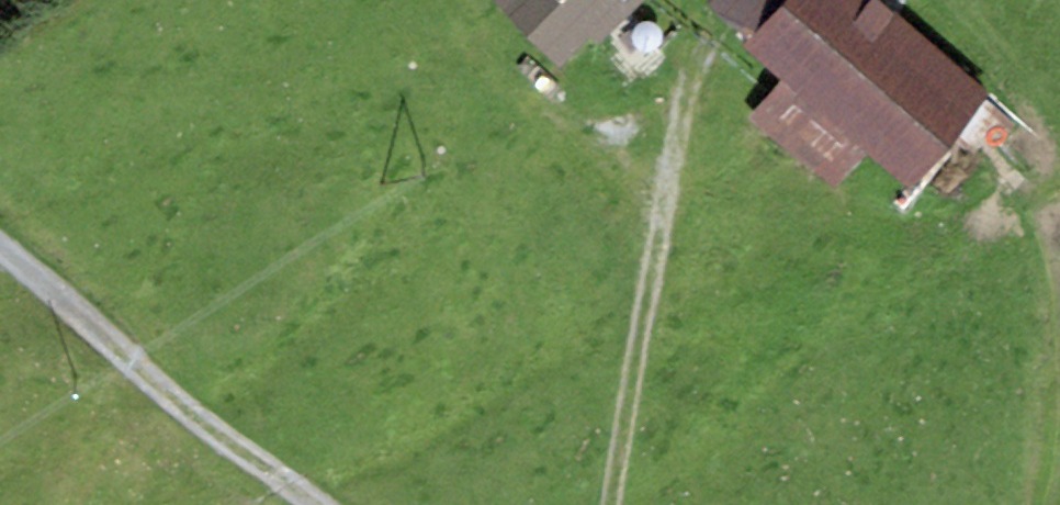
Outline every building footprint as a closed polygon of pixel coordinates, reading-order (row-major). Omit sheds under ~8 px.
[(556,47),(607,0),(513,0),(556,47)] [(777,0),(705,0),(700,5),(741,41),(777,0)] [(879,0),(777,0),(741,41),(737,44),(780,82),(745,121),(827,194),(854,163),(895,199),(987,96),(879,0)]
